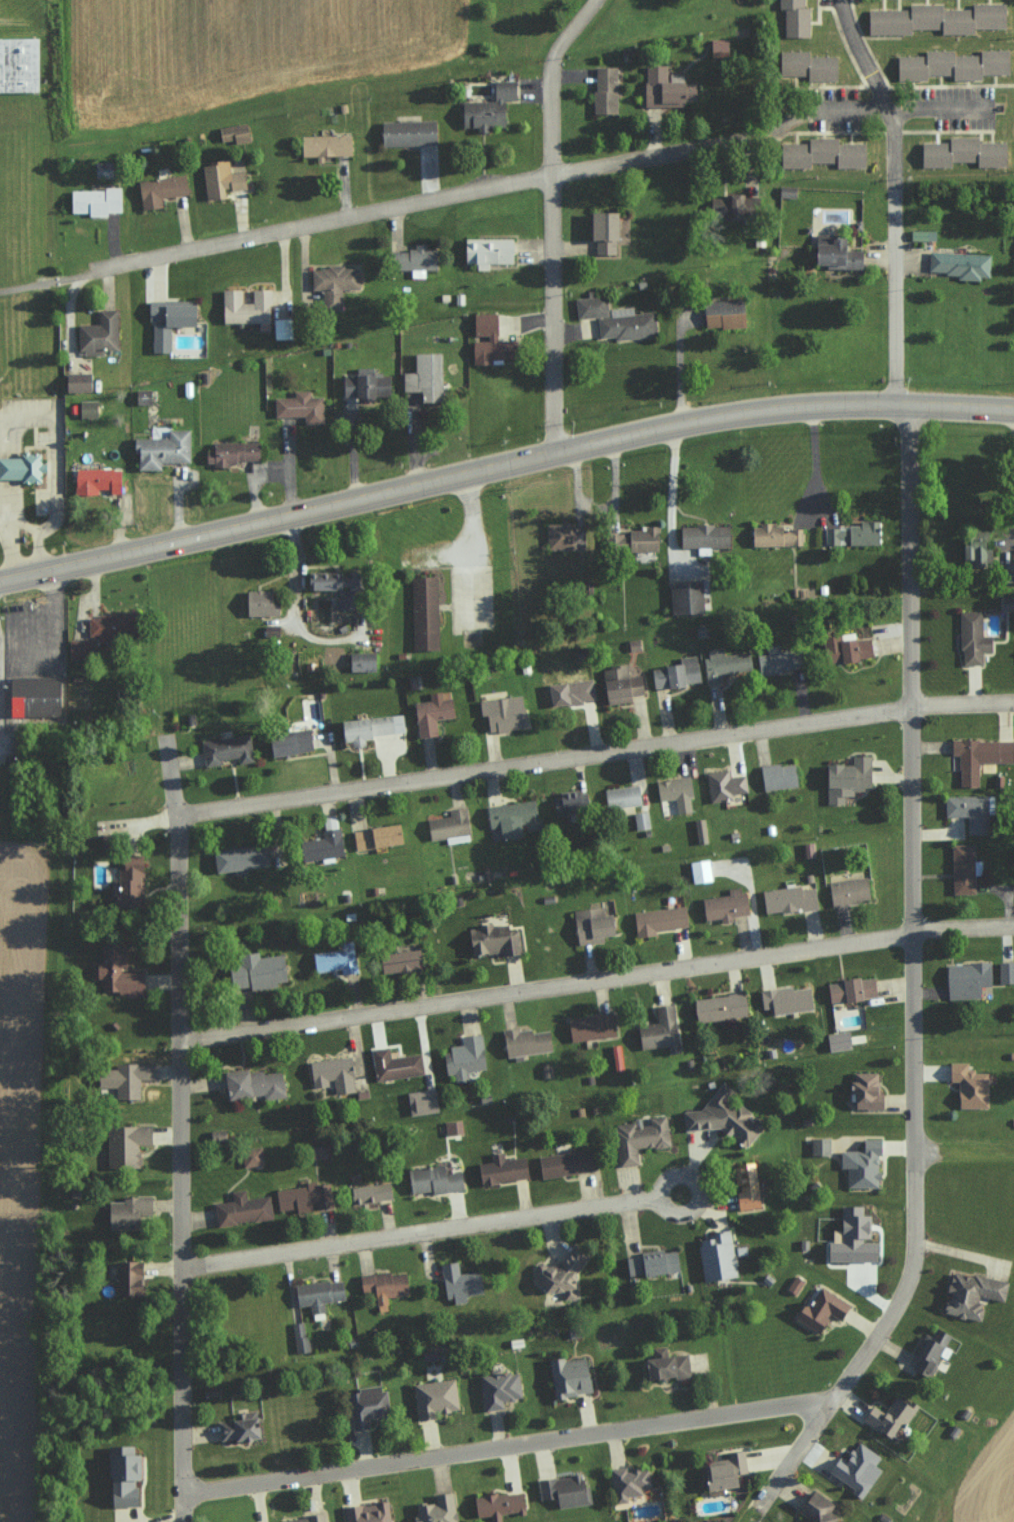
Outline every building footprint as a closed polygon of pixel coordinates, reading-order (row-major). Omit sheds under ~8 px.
[(778,9),(783,9),(783,36),(808,36),(808,7),(803,7),(803,0),(778,0),(778,9)] [(1004,3),(971,3),(971,8),(941,9),(941,3),(909,4),(909,9),(867,9),(867,34),(910,34),(910,29),(940,28),(940,34),(973,34),(973,28),(1004,28),(1004,3)] [(37,93),(36,39),(0,39),(0,93),(37,93)] [(725,40),(709,39),(709,55),(725,56),(725,40)] [(1008,49),(979,49),(979,55),(953,55),(953,50),(924,50),(924,56),(896,56),(896,80),(926,80),(926,75),(952,75),(952,79),(980,79),(980,74),(1007,74),(1008,49)] [(807,50),(778,51),(779,76),(807,75),(807,80),(835,80),(835,55),(807,56),(807,50)] [(667,65),(644,65),(644,108),(683,108),(683,101),(695,101),(695,83),(683,83),(683,74),(667,74),(667,65)] [(616,66),(593,67),(594,114),(616,114),(616,66)] [(460,101),(461,128),(475,127),(475,130),(503,129),(502,100),(515,100),(514,80),(493,80),(493,100),(460,101)] [(380,146),(434,144),(433,120),(379,121),(380,146)] [(216,128),(220,143),(233,139),(234,144),(248,140),(244,121),(216,128)] [(349,135),(299,136),(300,156),(315,156),(316,162),(322,162),(322,156),(349,156),(349,135)] [(779,143),(779,168),(808,168),(808,162),(835,162),(835,167),(863,168),(864,143),(837,142),(837,138),(807,137),(807,143),(779,143)] [(1005,167),(1005,142),(978,142),(978,137),(948,137),(948,142),(920,142),(920,167),(950,167),(950,162),(976,162),(976,167),(1005,167)] [(204,199),(224,197),(223,190),(244,188),(242,171),(229,173),(228,160),(200,162),(204,199)] [(140,210),(162,207),(161,197),(187,195),(185,175),(137,180),(140,210)] [(795,186),(780,185),(779,197),(795,198),(795,186)] [(69,189),(69,214),(119,214),(120,189),(69,189)] [(708,196),(709,218),(740,218),(740,205),(753,204),(752,195),(708,196)] [(587,239),(595,240),(594,253),(614,254),(615,212),(587,211),(587,239)] [(934,240),(934,231),(910,230),(909,240),(934,240)] [(860,268),(861,250),(843,250),(843,237),(829,236),(829,243),(813,242),(812,267),(860,268)] [(475,270),(488,270),(488,264),(512,263),(512,238),(462,239),(463,264),(475,264),(475,270)] [(388,251),(389,270),(410,269),(410,277),(424,277),(424,270),(435,270),(435,249),(425,249),(425,243),(413,243),(414,251),(388,251)] [(990,254),(928,251),(927,272),(957,273),(956,279),(988,280),(990,254)] [(358,288),(357,267),(310,267),(310,290),(321,290),(321,310),(340,310),(340,288),(358,288)] [(221,290),(221,323),(262,322),(262,328),(269,328),(268,288),(250,289),(251,303),(240,303),(240,289),(221,290)] [(575,297),(576,318),(607,317),(607,297),(575,297)] [(742,328),(742,300),(702,300),(703,329),(742,328)] [(151,352),(169,352),(169,326),(191,326),(192,301),(147,301),(146,321),(151,321),(151,352)] [(599,339),(656,336),(654,312),(633,313),(633,307),(610,308),(611,317),(598,317),(599,339)] [(115,309),(97,309),(97,324),(77,324),(78,356),(101,355),(101,350),(116,349),(115,309)] [(495,313),(472,313),(472,335),(486,335),(486,341),(471,341),(471,363),(506,363),(506,340),(495,340),(495,313)] [(440,352),(412,353),(413,372),(401,372),(401,391),(419,391),(420,402),(441,402),(440,352)] [(87,392),(88,373),(63,372),(62,391),(87,392)] [(341,374),(341,396),(353,396),(353,398),(388,398),(388,374),(341,374)] [(149,404),(149,389),(134,389),(135,404),(149,404)] [(293,397),(273,397),(273,416),(302,416),(302,424),(321,423),(321,396),(308,396),(308,390),(293,390),(293,397)] [(94,418),(95,401),(78,400),(77,417),(94,418)] [(189,462),(188,429),(166,430),(166,437),(131,438),(132,454),(135,454),(136,470),(159,470),(159,463),(189,462)] [(211,442),(211,450),(205,450),(205,463),(212,463),(212,467),(234,467),(234,461),(257,461),(257,442),(211,442)] [(19,479),(0,480),(0,459),(20,459),(20,455),(22,455),(22,452),(26,452),(26,455),(31,455),(31,454),(35,454),(35,455),(40,455),(40,457),(40,464),(46,464),(46,474),(40,474),(40,484),(36,484),(36,485),(32,485),(32,483),(27,483),(27,485),(23,485),(23,483),(19,483),(19,479)] [(96,494),(96,489),(108,489),(108,493),(119,493),(118,468),(73,469),(74,495),(96,494)] [(825,545),(839,545),(839,544),(877,543),(877,520),(858,521),(858,525),(847,525),(847,528),(824,528),(825,545)] [(574,524),(546,524),(545,549),(581,549),(582,534),(574,534),(574,524)] [(801,529),(777,530),(777,524),(750,524),(750,546),(801,546),(801,529)] [(726,525),(678,526),(678,547),(697,547),(697,555),(709,555),(709,547),(727,547),(726,525)] [(603,534),(604,553),(657,552),(656,526),(639,526),(639,529),(627,529),(627,534),(603,534)] [(965,536),(965,545),(961,545),(960,565),(990,566),(991,549),(982,549),(982,537),(965,536)] [(1013,564),(998,564),(997,581),(1012,581),(1013,564)] [(338,590),(338,608),(351,608),(352,575),(340,575),(340,572),(305,571),(305,590),(338,590)] [(412,578),(437,577),(438,651),(413,651),(412,578)] [(702,612),(701,596),(707,596),(706,579),(668,581),(669,613),(702,612)] [(244,616),(276,615),(276,590),(243,591),(244,616)] [(1000,597),(1000,609),(1013,609),(1013,596),(1000,597)] [(960,665),(981,665),(981,653),(990,652),(989,635),(980,635),(980,611),(959,611),(960,665)] [(86,635),(127,635),(126,613),(86,614),(86,635)] [(262,635),(277,635),(277,626),(263,625),(262,635)] [(821,637),(825,664),(871,657),(868,638),(854,640),(853,632),(821,637)] [(68,639),(67,656),(91,657),(92,640),(68,639)] [(757,654),(757,674),(794,672),(793,651),(779,652),(779,645),(765,646),(765,654),(757,654)] [(723,655),(722,647),(706,649),(707,658),(702,658),(705,684),(722,683),(721,676),(750,673),(748,652),(723,655)] [(373,652),(348,652),(348,672),(373,671),(373,652)] [(678,658),(679,664),(649,668),(653,690),(699,682),(695,655),(678,658)] [(630,701),(629,696),(643,694),(641,675),(628,677),(626,664),(599,668),(604,705),(630,701)] [(59,679),(60,717),(11,718),(10,680),(59,679)] [(594,702),(592,680),(547,683),(548,706),(594,702)] [(417,738),(436,735),(434,720),(452,718),(450,698),(442,699),(441,691),(428,693),(429,701),(413,703),(417,738)] [(487,732),(524,728),(521,696),(477,701),(479,716),(485,715),(487,732)] [(404,732),(402,713),(336,721),(339,742),(347,741),(348,747),(361,745),(360,738),(404,732)] [(310,753),(308,730),(266,733),(267,756),(310,753)] [(199,742),(203,767),(219,764),(218,760),(236,757),(237,764),(252,762),(247,734),(199,742)] [(959,787),(977,787),(977,763),(1013,762),(1013,740),(950,741),(950,755),(958,755),(959,787)] [(824,765),(824,804),(842,804),(842,796),(852,796),(852,789),(870,789),(870,756),(850,756),(850,765),(824,765)] [(760,765),(761,790),(796,788),(794,763),(760,765)] [(746,792),(744,775),(728,777),(727,769),(704,773),(708,802),(731,799),(731,794),(746,792)] [(675,813),(692,811),(688,777),(655,781),(657,802),(674,799),(675,813)] [(640,805),(638,785),(603,789),(605,809),(640,805)] [(985,795),(943,797),(944,817),(966,816),(966,835),(987,834),(985,795)] [(486,805),(488,840),(520,838),(519,825),(535,825),(534,802),(486,805)] [(448,810),(449,816),(425,819),(428,841),(445,839),(446,844),(469,841),(465,808),(448,810)] [(650,828),(648,811),(634,813),(635,830),(650,828)] [(697,844),(708,842),(704,819),(693,820),(697,844)] [(352,829),(353,849),(398,846),(397,826),(352,829)] [(299,841),(300,860),(341,857),(339,828),(320,829),(321,839),(299,841)] [(951,894),(973,893),(972,844),(950,844),(951,894)] [(211,849),(212,871),(267,868),(265,846),(211,849)] [(135,881),(140,881),(140,855),(115,855),(115,906),(135,906),(135,881)] [(689,861),(691,883),(709,882),(708,860),(689,861)] [(828,881),(829,905),(868,902),(867,878),(828,881)] [(761,892),(763,914),(800,910),(800,912),(817,910),(814,885),(761,892)] [(701,898),(703,920),(720,919),(720,923),(730,922),(730,916),(745,915),(743,887),(727,889),(727,896),(701,898)] [(634,937),(655,936),(655,930),(686,928),(685,907),(632,911),(634,937)] [(574,944),(603,943),(603,936),(610,935),(609,914),(603,915),(602,908),(573,909),(574,944)] [(506,924),(491,926),(490,923),(476,925),(477,928),(466,929),(469,956),(501,952),(502,956),(521,954),(519,931),(507,932),(506,924)] [(311,953),(314,972),(339,969),(340,975),(357,972),(352,940),(339,942),(340,949),(311,953)] [(142,992),(141,972),(123,972),(122,943),(99,944),(100,963),(97,963),(98,993),(142,992)] [(378,955),(381,975),(420,969),(417,949),(378,955)] [(281,954),(258,958),(257,952),(236,955),(238,965),(226,967),(230,990),(248,986),(248,989),(286,983),(281,954)] [(998,962),(999,984),(1013,983),(1013,962),(998,962)] [(989,987),(988,963),(945,964),(946,1000),(979,999),(979,987),(989,987)] [(875,997),(873,977),(826,983),(828,1004),(875,997)] [(772,1014),(811,1009),(808,985),(759,992),(761,1009),(771,1008),(772,1014)] [(693,1020),(744,1018),(744,995),(692,997),(693,1020)] [(672,1004),(654,1006),(656,1023),(636,1026),(639,1050),(667,1046),(668,1054),(678,1052),(672,1004)] [(609,1012),(566,1020),(570,1043),(613,1035),(609,1012)] [(549,1030),(529,1033),(529,1027),(501,1031),(505,1057),(552,1051),(549,1030)] [(849,1049),(847,1031),(825,1035),(828,1052),(849,1049)] [(459,1036),(461,1045),(448,1046),(448,1052),(442,1053),(444,1075),(453,1074),(454,1084),(467,1082),(466,1072),(484,1069),(480,1034),(459,1036)] [(419,1054),(389,1058),(387,1047),(369,1050),(374,1082),(423,1074),(419,1054)] [(332,1095),(353,1092),(348,1056),(307,1062),(311,1089),(330,1086),(332,1095)] [(957,1109),(987,1108),(986,1072),(967,1072),(967,1062),(947,1063),(948,1082),(957,1082),(957,1109)] [(152,1080),(152,1063),(113,1064),(113,1069),(95,1070),(96,1088),(113,1088),(114,1100),(138,1099),(138,1080),(152,1080)] [(221,1075),(225,1101),(261,1096),(262,1100),(283,1097),(279,1071),(262,1074),(261,1069),(221,1075)] [(877,1073),(852,1073),(852,1082),(849,1082),(849,1109),(881,1110),(882,1094),(877,1094),(877,1073)] [(683,1131),(715,1128),(724,1135),(729,1135),(744,1148),(760,1130),(749,1121),(748,1111),(730,1096),(730,1090),(722,1083),(698,1110),(681,1112),(683,1131)] [(406,1092),(408,1115),(436,1113),(434,1089),(406,1092)] [(618,1167),(637,1164),(635,1146),(668,1142),(664,1116),(648,1118),(648,1122),(612,1127),(618,1167)] [(445,1136),(462,1134),(460,1120),(443,1122),(445,1136)] [(105,1126),(105,1168),(138,1168),(138,1146),(150,1146),(150,1126),(105,1126)] [(225,1130),(209,1130),(209,1143),(225,1142),(225,1130)] [(828,1138),(810,1139),(810,1156),(828,1156),(828,1138)] [(845,1187),(878,1188),(879,1139),(861,1139),(861,1152),(839,1151),(839,1168),(846,1169),(845,1187)] [(240,1149),(241,1167),(262,1165),(261,1147),(240,1149)] [(540,1179),(591,1171),(588,1149),(537,1158),(540,1179)] [(475,1164),(478,1185),(528,1179),(525,1157),(503,1160),(502,1152),(488,1154),(490,1162),(475,1164)] [(737,1212),(760,1207),(751,1163),(739,1165),(741,1176),(736,1176),(739,1194),(734,1194),(737,1212)] [(409,1194),(431,1191),(431,1195),(463,1190),(460,1171),(443,1174),(441,1164),(405,1170),(409,1194)] [(274,1190),(276,1211),(294,1209),(295,1213),(310,1212),(309,1206),(319,1205),(316,1181),(304,1182),(305,1187),(274,1190)] [(390,1181),(346,1189),(349,1206),(393,1198),(390,1181)] [(212,1204),(215,1226),(271,1219),(269,1196),(244,1199),(243,1189),(229,1191),(230,1202),(212,1204)] [(107,1229),(137,1228),(136,1216),(150,1215),(149,1196),(120,1197),(120,1201),(106,1201),(107,1229)] [(875,1242),(868,1242),(868,1216),(861,1216),(861,1206),(839,1206),(839,1242),(824,1242),(824,1262),(875,1263),(875,1242)] [(737,1277),(730,1232),(695,1237),(702,1282),(737,1277)] [(541,1294),(561,1292),(562,1300),(574,1299),(571,1277),(586,1256),(571,1247),(559,1264),(542,1266),(539,1264),(532,1265),(534,1286),(540,1285),(541,1294)] [(623,1256),(626,1278),(678,1272),(675,1250),(623,1256)] [(116,1297),(139,1297),(138,1261),(115,1262),(116,1297)] [(439,1264),(444,1299),(452,1298),(453,1304),(466,1302),(465,1296),(479,1294),(476,1271),(458,1274),(456,1262),(439,1264)] [(358,1275),(359,1294),(374,1293),(375,1310),(386,1310),(385,1296),(406,1295),(405,1272),(358,1275)] [(1007,1282),(971,1274),(971,1277),(949,1272),(945,1292),(947,1293),(942,1312),(977,1320),(982,1297),(1003,1301),(1007,1282)] [(803,1282),(795,1276),(785,1290),(793,1295),(803,1282)] [(340,1279),(292,1285),(295,1307),(309,1305),(310,1320),(324,1319),(322,1303),(343,1301),(340,1279)] [(816,1333),(827,1314),(838,1320),(847,1305),(815,1287),(796,1321),(816,1333)] [(308,1351),(303,1322),(291,1324),(296,1354),(308,1351)] [(948,1335),(932,1326),(909,1367),(929,1378),(939,1361),(935,1359),(948,1335)] [(642,1357),(645,1379),(673,1374),(674,1379),(690,1376),(686,1353),(666,1355),(665,1345),(651,1347),(652,1356),(642,1357)] [(546,1359),(553,1398),(590,1391),(584,1357),(563,1361),(562,1356),(546,1359)] [(482,1410),(502,1408),(501,1400),(521,1398),(518,1371),(478,1376),(482,1410)] [(458,1411),(453,1377),(411,1384),(416,1417),(458,1411)] [(347,1391),(353,1430),(367,1428),(365,1416),(388,1413),(385,1392),(379,1393),(378,1386),(347,1391)] [(870,1404),(861,1420),(888,1437),(899,1419),(905,1423),(914,1408),(893,1395),(883,1412),(870,1404)] [(216,1420),(218,1441),(255,1437),(253,1410),(239,1412),(240,1418),(216,1420)] [(879,1456),(853,1439),(829,1474),(862,1496),(880,1469),(873,1465),(879,1456)] [(135,1505),(135,1445),(106,1445),(106,1506),(135,1505)] [(745,1472),(742,1449),(725,1451),(726,1460),(704,1462),(705,1477),(702,1477),(703,1489),(738,1485),(736,1473),(745,1472)] [(608,1469),(614,1503),(626,1501),(626,1497),(640,1494),(639,1489),(650,1487),(646,1467),(625,1470),(624,1466),(608,1469)] [(536,1479),(538,1499),(554,1497),(556,1508),(590,1503),(587,1485),(580,1486),(579,1474),(536,1479)] [(840,1521),(829,1509),(833,1506),(816,1488),(795,1508),(805,1518),(801,1521),(838,1521),(840,1521)] [(471,1498),(475,1518),(488,1515),(490,1521),(494,1521),(501,1521),(500,1516),(523,1511),(518,1489),(471,1498)] [(452,1491),(433,1493),(434,1501),(413,1504),(415,1521),(456,1521),(452,1491)] [(344,1521),(390,1521),(387,1500),(342,1507),(344,1521)] [(322,1514),(280,1519),(280,1521),(323,1521),(322,1514)]
